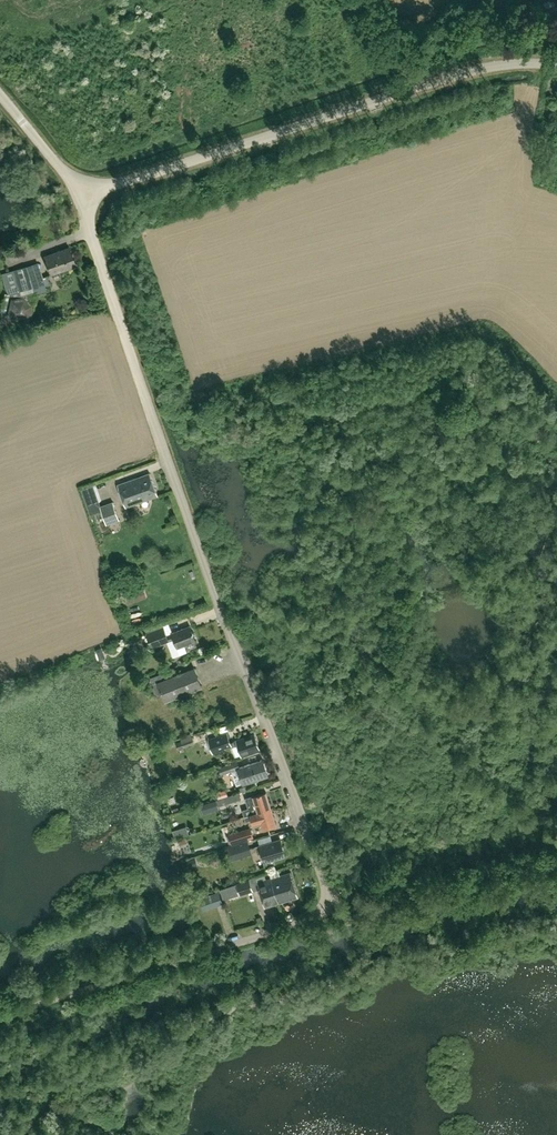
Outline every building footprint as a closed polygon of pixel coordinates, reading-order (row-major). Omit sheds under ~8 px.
[(75,265),(69,247),(44,256),(50,274),(75,265)] [(34,294),(39,293),(45,290),(37,263),(1,273),(9,299),(6,313),(16,323),(30,319),(33,305),(31,303),(34,294)] [(158,496),(150,473),(117,484),(125,507),(158,496)] [(119,518),(114,503),(113,501),(100,505),(106,524),(119,518)] [(138,516),(136,509),(129,511),(131,518),(138,516)] [(131,603),(127,593),(120,595),(124,605),(131,603)] [(174,638),(180,655),(187,653),(184,644),(195,640),(189,625),(171,632),(172,632),(167,634),(163,626),(146,632),(151,647),(174,638)] [(211,669),(200,672),(202,680),(224,674),(220,659),(209,662),(211,669)] [(202,686),(194,667),(177,674),(174,667),(169,670),(169,669),(150,678),(154,686),(151,688),(155,698),(158,697),(162,695),(165,701),(202,686)] [(190,733),(180,737),(184,747),(195,743),(192,737),(190,733)] [(259,749),(255,734),(230,742),(227,733),(209,740),(213,753),(238,744),(241,755),(259,749)] [(236,768),(232,770),(237,785),(252,779),(252,780),(269,774),(263,758),(247,764),(240,767),(236,768)] [(236,768),(234,762),(219,767),(221,773),(232,770),(236,768)] [(228,795),(226,790),(216,793),(218,798),(228,795)] [(242,809),(244,815),(271,807),(266,791),(245,797),(248,807),(242,809)] [(241,799),(239,792),(216,800),(218,806),(241,799)] [(219,808),(218,806),(216,800),(207,802),(210,811),(219,808)] [(238,802),(223,805),(225,814),(240,811),(238,802)] [(276,823),(271,807),(244,815),(246,821),(251,819),(253,824),(261,821),(263,828),(276,823)] [(175,841),(188,836),(185,828),(172,833),(175,841)] [(236,843),(256,837),(253,830),(234,836),(236,843)] [(264,861),(285,855),(281,839),(256,846),(258,854),(261,853),(264,861)] [(230,861),(252,854),(248,840),(225,847),(230,861)] [(196,857),(184,862),(186,869),(198,865),(196,857)] [(298,896),(290,872),(270,878),(274,889),(278,888),(280,895),(276,897),(278,902),(298,896)] [(253,891),(251,884),(249,878),(236,882),(236,883),(238,888),(240,894),(253,891)] [(280,895),(278,888),(274,889),(270,878),(257,882),(265,906),(278,902),(276,897),(280,895)] [(236,883),(220,888),(221,888),(224,898),(224,899),(240,894),(238,888),(236,883)]
